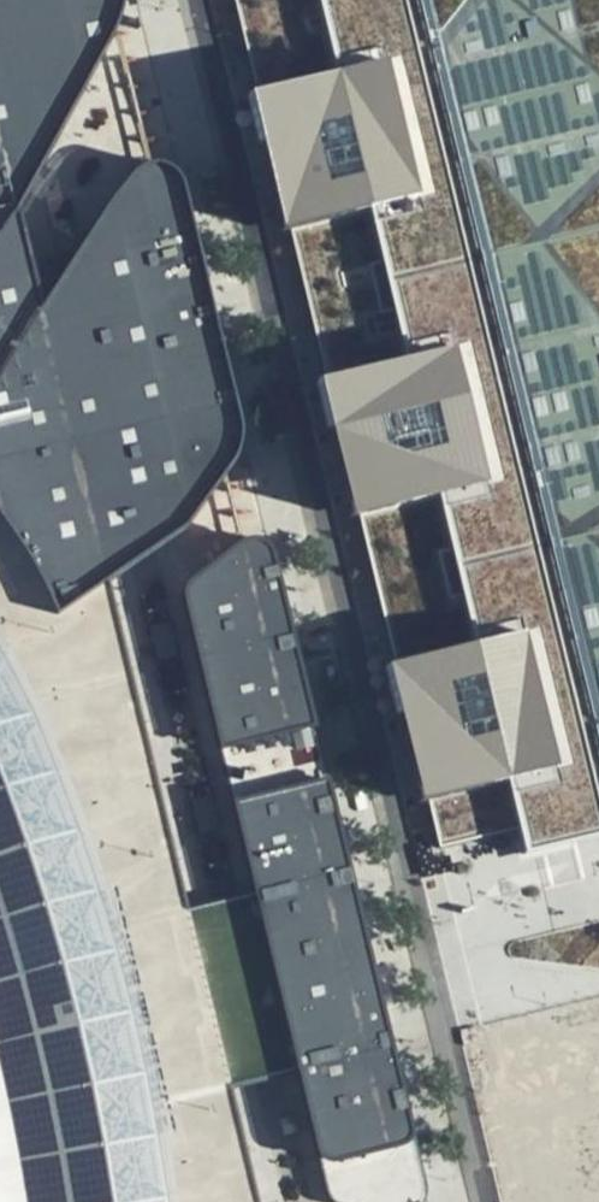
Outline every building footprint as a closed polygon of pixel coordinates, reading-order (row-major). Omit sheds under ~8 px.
[(15,537),(58,607),(66,627),(114,594),(194,540),(244,468),(250,447),(240,400),(189,191),(172,174),(159,174),(142,183),(52,320),(24,220),(123,44),(134,0),(0,0),(0,520),(15,537)] [(598,807),(598,0),(405,0),(598,807)] [(410,223),(371,56),(246,85),(285,252),(410,223)] [(482,519),(443,352),(318,381),(356,548),(482,519)] [(233,1095),(304,1078),(261,902),(193,918),(114,594),(66,627),(15,537),(0,521),(0,710),(8,724),(58,861),(88,978),(128,1188),(130,1201),(258,1201),(233,1095)] [(187,595),(224,750),(237,803),(261,902),(304,1078),(333,1198),(341,1201),(422,1201),(427,1186),(331,781),(319,727),(278,554),(265,541),(247,539),(191,583),(187,595)] [(554,817),(515,650),(389,679),(428,846),(554,817)] [(128,1188),(88,978),(58,861),(8,724),(0,710),(0,1201),(130,1201),(128,1188)]
